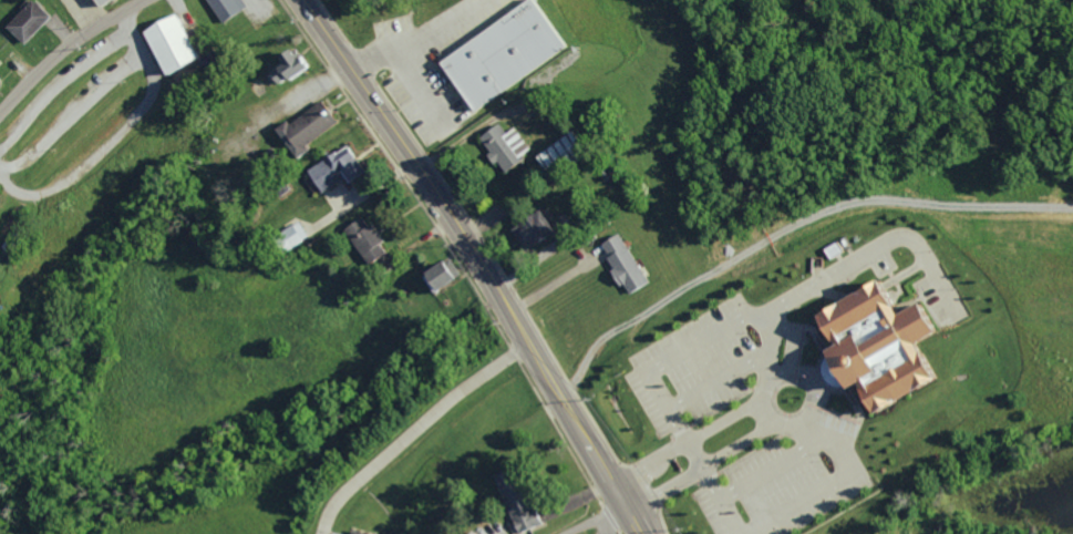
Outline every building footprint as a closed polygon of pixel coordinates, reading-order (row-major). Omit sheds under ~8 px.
[(4,27),(28,48),(52,19),(28,0),(26,0),(4,27)] [(102,10),(95,0),(115,0),(102,10)] [(226,22),(252,8),(248,0),(214,0),(226,22)] [(579,46),(549,0),(540,0),(450,59),(482,109),(579,46)] [(209,55),(181,11),(151,31),(178,75),(209,55)] [(281,85),(310,70),(300,51),(271,66),(281,85)] [(296,122),(293,118),(280,128),(302,158),(316,148),(313,143),(345,120),(329,98),(296,122)] [(539,150),(521,127),(513,132),(506,123),(485,138),(511,171),(539,150)] [(557,176),(595,142),(581,127),(543,160),(557,176)] [(352,176),(356,183),(373,173),(356,144),(315,168),(329,190),(352,176)] [(529,250),(562,234),(550,211),(518,227),(529,250)] [(374,226),(367,216),(350,228),(375,265),(397,250),(378,223),(374,226)] [(615,231),(594,243),(625,294),(646,281),(615,231)] [(466,279),(456,258),(435,268),(444,289),(466,279)] [(885,411),(869,384),(858,390),(837,352),(845,348),(826,316),(889,279),(908,312),(928,301),(947,333),(925,346),(943,378),(885,411)] [(491,483),(516,533),(533,526),(508,475),(491,483)]
